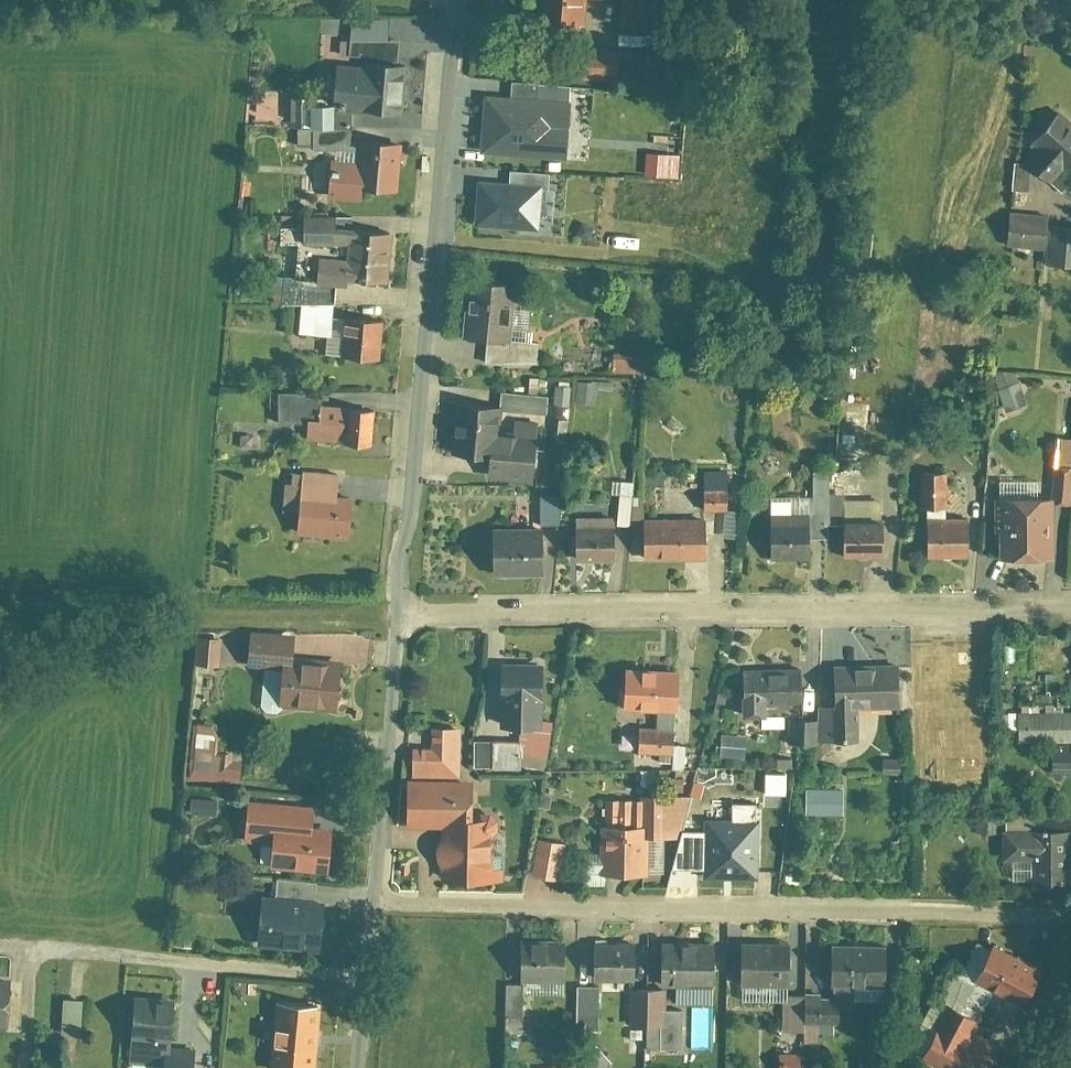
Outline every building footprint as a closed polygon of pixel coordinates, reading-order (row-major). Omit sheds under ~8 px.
[(535,26),(581,29),(583,0),(536,0),(535,26)] [(617,7),(616,39),(658,39),(658,7),(617,7)] [(573,60),(574,84),(616,82),(615,58),(573,60)] [(331,65),(330,114),(399,114),(399,66),(331,65)] [(478,150),(565,154),(568,81),(509,79),(508,91),(480,90),(478,150)] [(290,98),(289,130),(326,131),(327,100),(290,98)] [(1051,164),(1070,180),(1070,120),(1058,110),(1011,168),(1033,186),(1051,164)] [(356,147),(355,176),(325,175),(324,199),(361,200),(361,189),(398,191),(400,149),(356,147)] [(678,174),(679,149),(644,149),(643,174),(678,174)] [(473,211),(543,210),(542,167),(507,167),(507,176),(472,177),(473,211)] [(539,212),(473,212),(474,224),(539,224),(539,212)] [(1008,249),(1042,249),(1042,266),(1070,266),(1070,218),(1008,218),(1008,249)] [(284,228),(283,270),(321,271),(322,229),(284,228)] [(337,229),(337,280),(384,279),(384,229),(337,229)] [(299,306),(299,335),(328,335),(328,281),(278,281),(278,306),(299,306)] [(465,286),(462,341),(509,344),(511,288),(465,286)] [(339,319),(340,357),(379,356),(378,318),(339,319)] [(488,346),(487,367),(533,369),(534,348),(488,346)] [(614,358),(613,375),(644,376),(645,360),(614,358)] [(997,374),(997,412),(1028,412),(1028,374),(997,374)] [(554,413),(571,413),(571,389),(555,388),(554,413)] [(507,391),(506,414),(541,415),(542,392),(507,391)] [(272,425),(307,424),(307,444),(368,442),(367,408),(319,409),(318,398),(272,399),(272,425)] [(437,407),(435,453),(476,456),(479,410),(437,407)] [(490,446),(489,479),(532,480),(532,447),(490,446)] [(298,466),(294,531),(347,534),(349,492),(335,492),(336,468),(298,466)] [(726,470),(703,472),(707,511),(730,509),(726,470)] [(1070,507),(1070,473),(1053,473),(1053,506),(1070,507)] [(812,475),(812,499),(772,499),(772,514),(812,514),(827,514),(827,475),(812,475)] [(920,478),(919,510),(941,511),(943,479),(920,478)] [(613,481),(614,513),(629,513),(628,481),(613,481)] [(996,489),(997,558),(1047,557),(1046,487),(996,489)] [(538,492),(538,513),(559,513),(559,492),(538,492)] [(926,526),(927,559),(965,558),(965,525),(926,526)] [(642,527),(642,564),(701,565),(701,528),(642,527)] [(840,528),(840,561),(882,561),(882,528),(840,528)] [(570,530),(570,562),(610,563),(610,530),(570,530)] [(769,530),(768,560),(805,560),(805,531),(769,530)] [(487,535),(488,578),(544,577),(543,533),(487,535)] [(193,668),(217,669),(218,637),(194,637),(193,668)] [(248,673),(278,674),(278,708),(335,709),(335,670),(292,669),(293,642),(249,641),(248,673)] [(818,707),(819,743),(844,742),(843,715),(896,713),(895,670),(834,672),(835,706),(818,707)] [(741,671),(741,717),(798,716),(798,671),(741,671)] [(621,675),(621,710),(674,710),(674,674),(621,675)] [(497,675),(496,733),(539,733),(540,676),(497,675)] [(718,682),(715,698),(728,700),(729,691),(737,692),(738,685),(718,682)] [(194,720),(189,776),(239,780),(241,753),(214,751),(216,722),(194,720)] [(408,745),(410,775),(460,773),(458,726),(429,727),(430,744),(408,745)] [(636,733),(636,755),(670,754),(670,732),(636,733)] [(717,739),(717,759),(745,758),(744,738),(717,739)] [(487,744),(489,776),(518,773),(515,742),(487,744)] [(1056,787),(1070,787),(1070,748),(1055,748),(1056,787)] [(763,791),(786,791),(786,770),(763,770),(763,791)] [(403,785),(403,826),(440,826),(440,883),(478,883),(477,784),(403,785)] [(803,813),(842,812),(842,785),(803,785),(803,813)] [(188,796),(187,822),(214,824),(215,798),(188,796)] [(687,802),(599,800),(597,875),(641,876),(642,842),(686,843),(687,802)] [(706,875),(756,876),(757,803),(733,802),(733,822),(707,821),(706,875)] [(270,845),(269,871),(327,875),(329,840),(308,839),(310,810),(244,806),(242,844),(270,845)] [(1067,888),(1065,831),(1002,834),(1003,865),(1024,864),(1026,890),(1067,888)] [(534,844),(532,879),(556,881),(558,846),(534,844)] [(320,905),(308,904),(309,883),(247,881),(245,929),(261,929),(260,947),(318,949),(320,905)] [(735,946),(737,983),(791,981),(789,944),(735,946)] [(657,946),(657,988),(709,988),(709,946),(657,946)] [(830,946),(829,995),(883,997),(884,948),(830,946)] [(588,948),(589,986),(635,985),(635,947),(588,948)] [(990,947),(971,981),(1018,1008),(1037,974),(990,947)] [(514,952),(516,995),(563,993),(561,950),(514,952)] [(11,1028),(13,988),(0,988),(0,1027),(11,1028)] [(628,995),(626,1029),(655,1030),(657,996),(628,995)] [(61,1000),(59,1031),(77,1032),(79,1001),(61,1000)] [(134,1006),(131,1047),(192,1051),(194,1009),(134,1006)] [(270,1067),(315,1067),(316,1008),(272,1007),(270,1067)] [(947,1007),(914,1067),(987,1067),(996,1050),(972,1037),(979,1024),(947,1007)]
